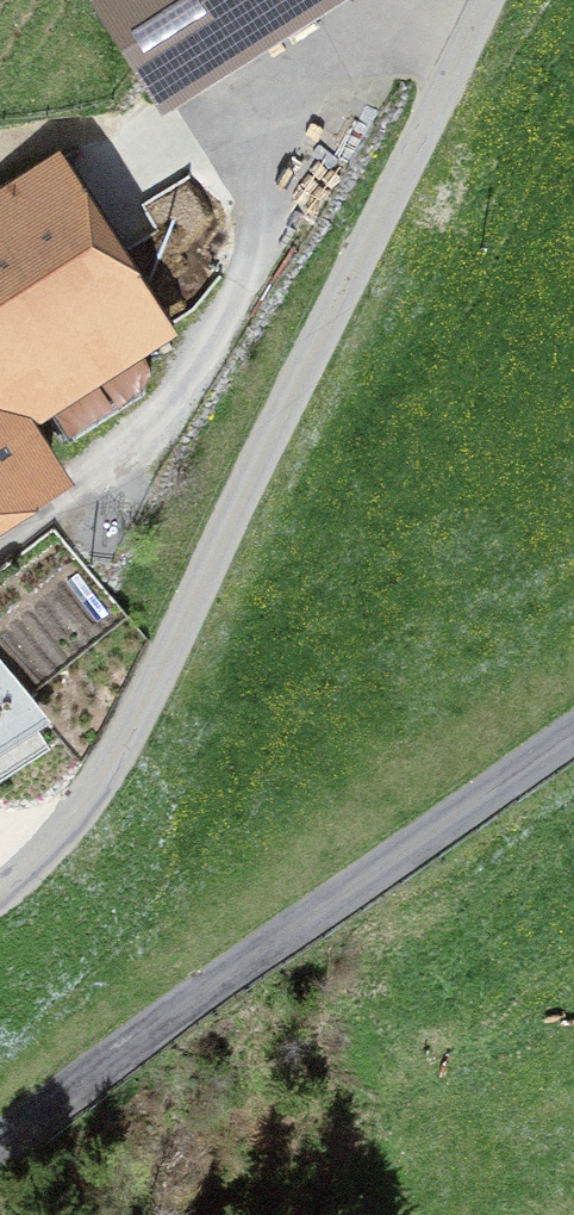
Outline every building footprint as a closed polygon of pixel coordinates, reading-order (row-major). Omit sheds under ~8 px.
[(105,2),(159,88),(297,0),(109,0),(105,2)] [(31,382),(46,405),(148,341),(46,179),(0,209),(0,401),(31,382)] [(25,479),(0,439),(0,494),(25,479)]
